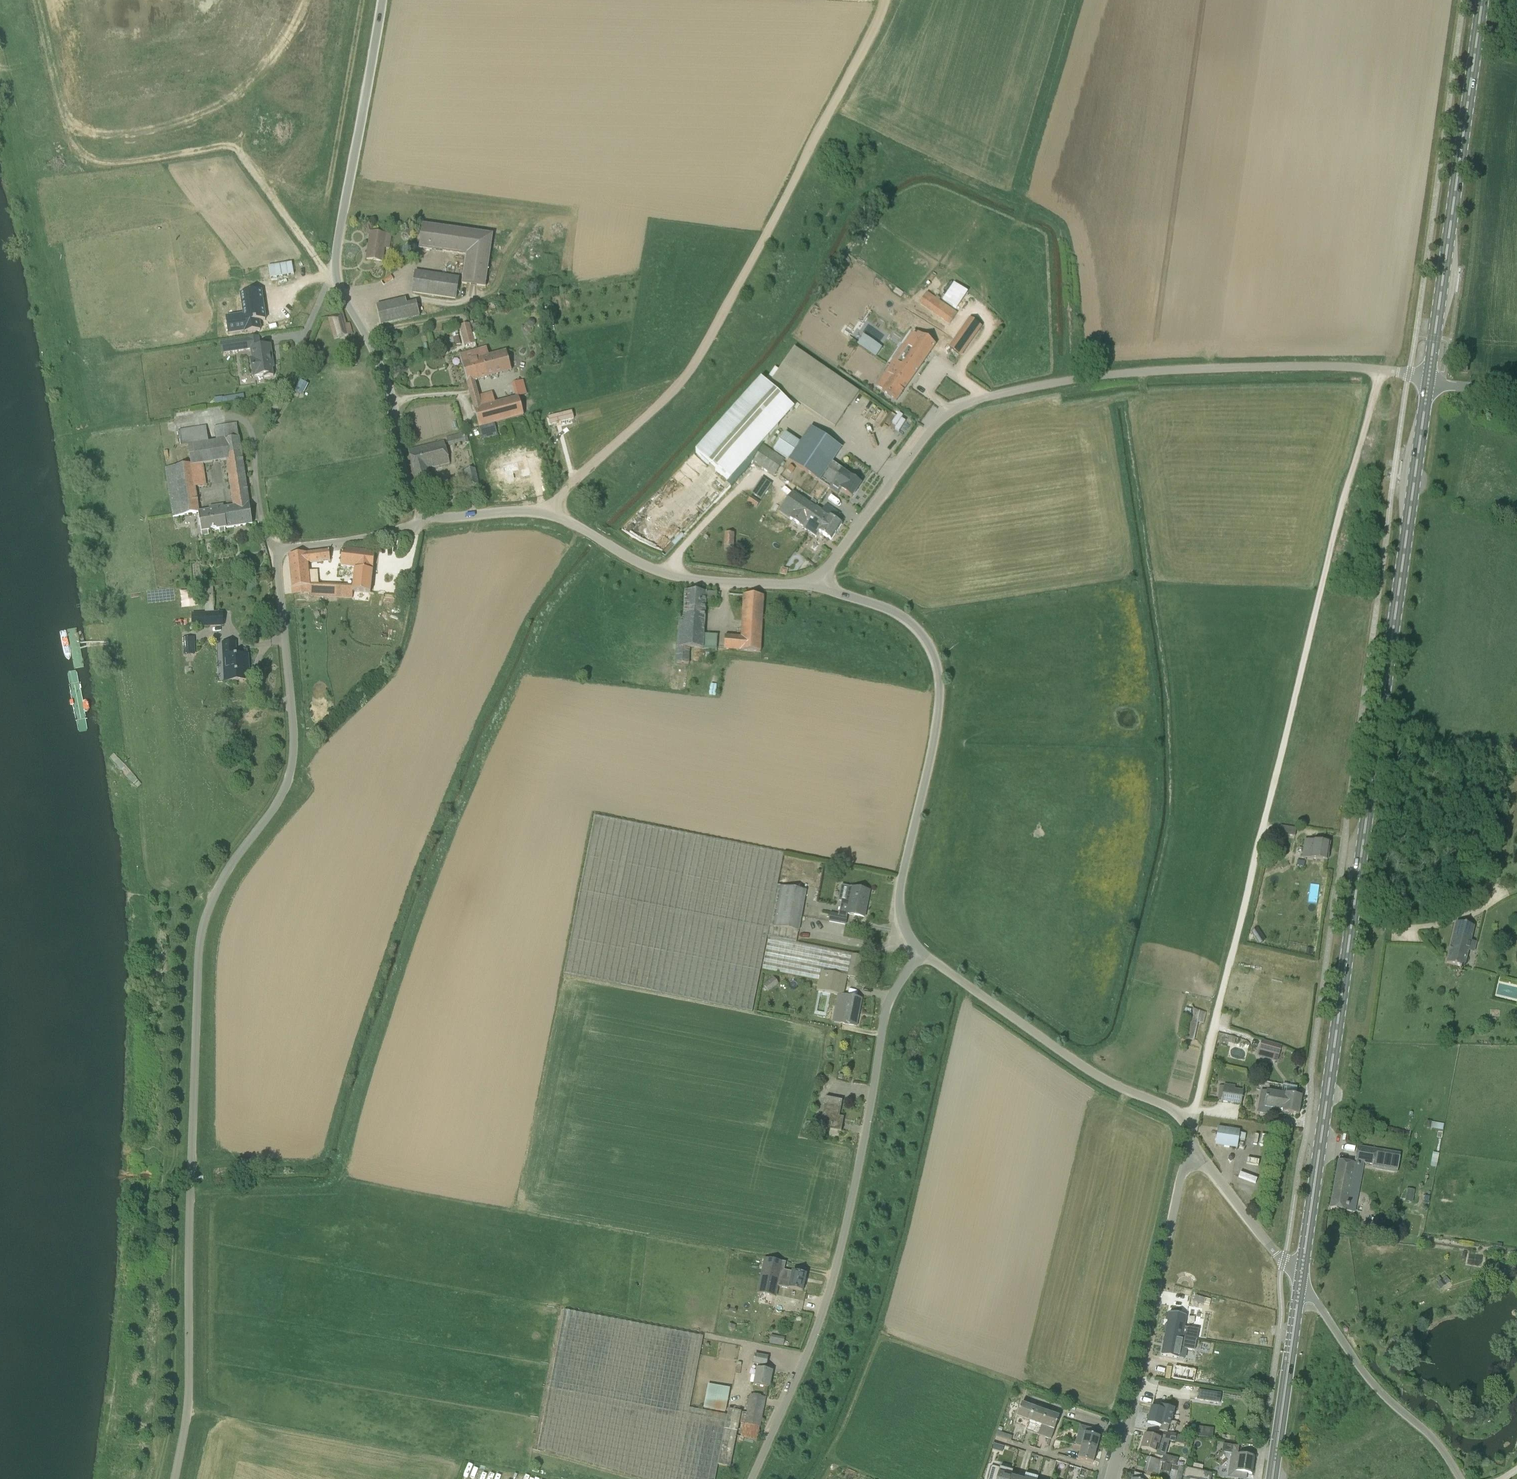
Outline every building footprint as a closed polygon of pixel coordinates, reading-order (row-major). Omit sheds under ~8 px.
[(486,287),(493,235),(423,225),(419,249),(466,255),(462,284),(486,287)] [(367,260),(382,262),(384,249),(389,249),(391,236),(371,233),(367,260)] [(292,263),(268,267),(270,279),(294,275),(292,263)] [(413,293),(456,299),(459,278),(416,272),(413,293)] [(244,315),(239,322),(226,324),(228,334),(245,332),(245,333),(260,331),(259,322),(265,321),(261,291),(241,294),(244,315)] [(919,304),(950,325),(958,313),(927,292),(919,304)] [(406,299),(376,307),(381,326),(420,317),(417,303),(407,305),(406,299)] [(876,353),(892,329),(857,305),(848,320),(870,334),(863,345),(876,353)] [(344,317),(343,314),(342,312),(343,312),(343,311),(339,312),(339,313),(340,315),(329,318),(331,328),(332,330),(335,340),(349,336),(346,325),(344,317)] [(535,325),(535,322),(533,320),(530,320),(528,322),(527,325),(528,327),(531,328),(534,327),(535,325)] [(916,330),(927,336),(930,331),(919,324),(916,330)] [(474,343),(469,325),(460,327),(465,346),(474,343)] [(882,391),(896,402),(936,345),(915,331),(884,375),(890,379),(882,391)] [(959,334),(948,349),(961,357),(971,343),(959,334)] [(456,348),(461,346),(458,335),(454,336),(455,339),(450,340),(451,345),(455,344),(456,348)] [(247,351),(246,340),(227,343),(229,353),(247,351)] [(252,360),(251,361),(251,365),(252,366),(253,366),(253,370),(252,371),(253,375),(255,375),(255,378),(264,376),(264,378),(274,377),(272,369),(274,368),(273,362),(273,361),(271,361),(271,356),(273,356),(271,345),(260,346),(260,347),(251,348),(251,350),(252,358),(252,360)] [(477,351),(484,379),(510,372),(504,353),(489,357),(487,348),(477,351)] [(794,349),(777,374),(843,417),(859,393),(794,349)] [(477,351),(460,356),(469,389),(476,388),(474,381),(484,379),(477,351)] [(1469,365),(1460,364),(1459,373),(1468,374),(1469,365)] [(843,417),(777,374),(771,384),(835,428),(843,417)] [(726,420),(762,445),(794,409),(761,380),(726,420)] [(517,397),(527,394),(524,381),(513,384),(517,397)] [(479,428),(495,424),(522,417),(517,398),(493,405),(491,394),(478,397),(476,388),(469,389),(479,428)] [(572,412),(549,418),(551,425),(574,420),(572,412)] [(762,445),(726,420),(696,453),(729,483),(762,445)] [(239,438),(236,424),(214,427),(216,441),(239,438)] [(482,438),(492,435),(497,434),(495,424),(479,428),(482,438)] [(209,531),(219,530),(220,533),(226,532),(225,529),(253,525),(240,438),(239,438),(216,441),(208,443),(206,427),(178,431),(181,447),(188,446),(191,465),(165,468),(173,517),(198,513),(202,535),(209,534),(209,531)] [(785,435),(784,434),(774,450),(774,451),(819,481),(832,463),(841,450),(811,429),(800,444),(785,434),(785,435)] [(467,437),(465,433),(447,438),(449,447),(462,443),(463,445),(469,443),(467,436),(467,437)] [(456,488),(449,486),(449,489),(442,488),(434,487),(430,475),(428,476),(426,469),(450,463),(444,441),(409,450),(414,472),(419,490),(433,492),(432,502),(456,507),(456,488)] [(774,476),(777,472),(785,460),(763,446),(753,461),(774,476)] [(523,461),(505,464),(508,481),(534,476),(532,462),(538,461),(536,453),(522,456),(523,461)] [(857,479),(843,470),(832,463),(819,481),(819,482),(830,490),(838,495),(841,490),(852,498),(861,485),(855,481),(857,479)] [(475,470),(465,472),(468,488),(479,486),(475,470)] [(762,478),(752,494),(763,500),(773,484),(762,478)] [(789,521),(807,533),(812,525),(806,522),(815,509),(792,493),(778,514),(789,521)] [(747,502),(753,506),(757,501),(751,496),(747,502)] [(819,533),(828,538),(831,541),(835,535),(836,535),(836,534),(837,532),(838,532),(838,531),(842,525),(836,521),(840,515),(826,506),(821,513),(815,509),(806,522),(812,525),(807,533),(815,538),(816,539),(819,533)] [(729,521),(724,517),(721,522),(726,525),(729,521)] [(733,548),(734,534),(725,533),(724,547),(733,548)] [(353,591),(371,593),(373,571),(375,553),(343,549),(341,567),(355,569),(353,591)] [(293,594),(302,593),(301,584),(310,584),(309,576),(308,563),(330,561),(329,551),(289,555),(293,594)] [(786,577),(788,570),(781,568),(779,575),(786,577)] [(352,586),(310,584),(311,593),(311,597),(351,599),(352,586)] [(181,591),(182,608),(201,607),(200,590),(181,591)] [(679,622),(677,647),(690,648),(717,650),(718,636),(704,636),(706,601),(716,601),(717,594),(685,592),(683,622),(679,622)] [(744,595),(741,638),(725,637),(724,651),(761,653),(764,597),(744,595)] [(224,612),(215,613),(205,613),(199,613),(200,628),(224,627),(224,612)] [(183,639),(184,656),(195,656),(194,638),(183,639)] [(249,667),(248,655),(236,656),(235,643),(223,644),(225,682),(247,681),(245,667),(249,667)] [(677,664),(689,664),(690,648),(677,647),(677,660),(677,664)] [(799,931),(806,891),(777,886),(784,854),(595,816),(563,974),(623,986),(752,1011),(767,937),(796,942),(797,941),(799,931)] [(1279,835),(1295,837),(1296,829),(1280,827),(1279,835)] [(1302,858),(1310,859),(1327,861),(1330,844),(1304,840),(1302,858)] [(1471,843),(1468,856),(1479,858),(1482,846),(1471,843)] [(1481,882),(1478,900),(1490,902),(1494,884),(1481,882)] [(831,914),(829,922),(845,925),(847,914),(864,917),(866,909),(864,908),(867,891),(852,888),(849,903),(844,902),(842,916),(831,914)] [(1455,924),(1446,964),(1466,968),(1471,952),(1476,954),(1478,944),(1473,943),(1476,929),(1455,924)] [(1266,942),(1261,934),(1254,939),(1259,946),(1266,942)] [(847,977),(852,954),(825,949),(769,938),(762,970),(819,981),(821,971),(847,977)] [(852,954),(847,977),(858,979),(862,957),(852,954)] [(843,996),(847,977),(821,971),(819,981),(817,991),(843,996)] [(773,976),(764,985),(769,991),(778,982),(773,976)] [(862,999),(846,996),(841,1024),(856,1027),(862,999)] [(1197,1022),(1203,1024),(1206,1012),(1194,1010),(1189,1035),(1194,1036),(1197,1022)] [(1262,1040),(1257,1057),(1277,1063),(1282,1046),(1262,1040)] [(1241,1105),(1242,1095),(1243,1091),(1235,1090),(1235,1087),(1224,1085),(1223,1088),(1221,1102),(1241,1105)] [(1286,1095),(1281,1094),(1278,1110),(1283,1111),(1282,1113),(1298,1115),(1301,1097),(1295,1096),(1297,1088),(1287,1087),(1286,1095)] [(1261,1091),(1259,1103),(1258,1112),(1272,1115),(1273,1109),(1278,1110),(1281,1094),(1261,1091)] [(841,1132),(841,1131),(843,1122),(838,1121),(842,1101),(826,1098),(822,1120),(825,1120),(823,1129),(841,1132)] [(1237,1149),(1238,1141),(1239,1134),(1240,1131),(1218,1128),(1215,1146),(1237,1149)] [(1330,1208),(1340,1210),(1355,1213),(1364,1164),(1372,1166),(1372,1170),(1397,1174),(1400,1155),(1357,1147),(1355,1162),(1355,1164),(1339,1161),(1330,1208)] [(1244,1166),(1243,1170),(1261,1175),(1262,1171),(1244,1166)] [(1241,1192),(1256,1198),(1261,1186),(1246,1180),(1241,1192)] [(1407,1190),(1405,1202),(1412,1203),(1415,1191),(1407,1190)] [(806,1275),(802,1274),(781,1270),(778,1269),(779,1263),(767,1260),(761,1290),(775,1293),(777,1286),(803,1291),(806,1275)] [(1446,1285),(1442,1280),(1437,1284),(1441,1289),(1446,1285)] [(757,1440),(760,1427),(765,1398),(751,1395),(747,1413),(741,1412),(728,1410),(727,1416),(691,1410),(704,1337),(590,1315),(564,1310),(549,1389),(538,1450),(551,1452),(643,1478),(715,1478),(717,1467),(718,1465),(731,1467),(733,1452),(737,1436),(757,1440)] [(1165,1334),(1196,1341),(1199,1330),(1188,1328),(1184,1328),(1186,1316),(1169,1313),(1165,1334)] [(1165,1334),(1161,1355),(1178,1359),(1180,1349),(1194,1352),(1196,1341),(1165,1334)] [(769,1344),(783,1347),(785,1338),(771,1335),(769,1344)] [(768,1358),(755,1355),(753,1363),(758,1364),(754,1384),(769,1387),(772,1372),(765,1371),(766,1365),(768,1358)] [(708,1385),(703,1409),(725,1413),(730,1390),(708,1385)] [(1198,1391),(1197,1401),(1219,1404),(1221,1394),(1198,1391)] [(1022,1404),(1017,1419),(1029,1424),(1035,1409),(1034,1409),(1034,1408),(1034,1409),(1022,1405),(1022,1404)] [(1166,1408),(1165,1412),(1152,1409),(1147,1424),(1162,1428),(1161,1432),(1167,1433),(1170,1422),(1179,1424),(1182,1413),(1166,1408)] [(1035,1409),(1029,1424),(1041,1428),(1047,1413),(1046,1413),(1035,1409)] [(1045,1438),(1051,1440),(1059,1417),(1058,1417),(1047,1413),(1041,1428),(1047,1430),(1045,1438)] [(1075,1446),(1081,1448),(1081,1447),(1096,1451),(1099,1438),(1091,1436),(1092,1430),(1080,1427),(1075,1446)] [(1202,1437),(1214,1437),(1213,1428),(1201,1429),(1202,1437)] [(996,1436),(1010,1441),(1011,1441),(1012,1437),(1002,1433),(998,1432),(997,1432),(996,1436)] [(1141,1449),(1150,1452),(1161,1455),(1165,1441),(1175,1443),(1176,1435),(1167,1433),(1164,1433),(1162,1440),(1145,1435),(1141,1449)] [(1177,1435),(1176,1443),(1184,1445),(1185,1437),(1177,1435)] [(1231,1454),(1228,1476),(1245,1478),(1246,1474),(1252,1475),(1254,1457),(1239,1455),(1240,1447),(1224,1445),(1223,1452),(1231,1454)] [(1081,1447),(1081,1448),(1078,1460),(1093,1464),(1093,1463),(1096,1451),(1081,1447)] [(1148,1458),(1144,1472),(1159,1476),(1163,1463),(1160,1462),(1148,1458)] [(1164,1463),(1162,1471),(1170,1473),(1172,1465),(1164,1463)] [(1184,1468),(1173,1465),(1169,1478),(1181,1478),(1184,1468)] [(992,1466),(988,1478),(1011,1478),(1011,1477),(1013,1472),(992,1466)] [(1213,1475),(1187,1468),(1184,1478),(1187,1478),(1212,1478),(1213,1475)]
